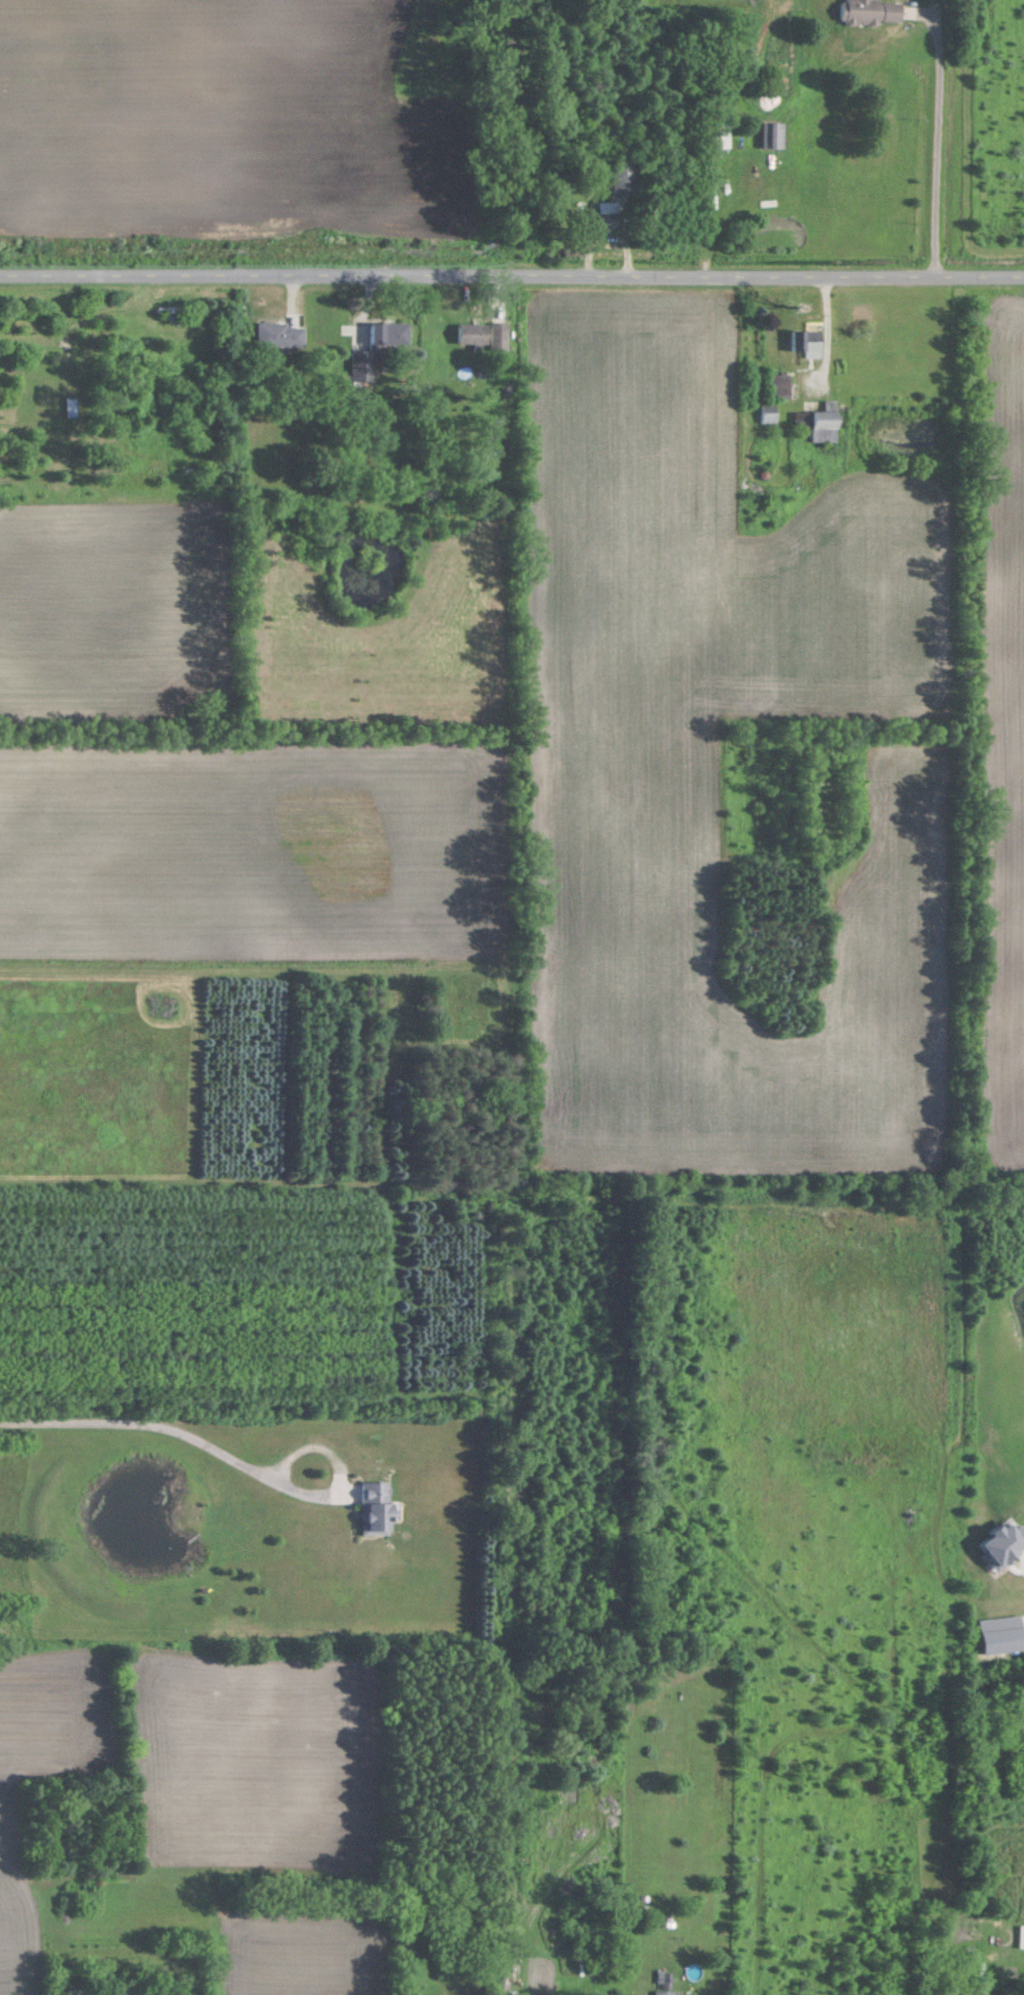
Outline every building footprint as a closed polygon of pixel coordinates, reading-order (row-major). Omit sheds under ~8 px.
[(869,1),(869,0),(838,0),(838,22),(901,23),(901,1),(869,1)] [(783,148),(783,122),(762,122),(762,148),(783,148)] [(608,158),(608,196),(630,196),(630,158),(608,158)] [(613,227),(613,213),(593,213),(594,228),(613,227)] [(253,322),(253,345),(303,345),(303,322),(253,322)] [(349,381),(373,382),(373,345),(407,345),(407,322),(367,322),(367,351),(349,350),(349,381)] [(452,324),(453,344),(500,343),(500,323),(452,324)] [(800,357),(819,357),(819,330),(786,330),(786,351),(800,351),(800,357)] [(764,398),(786,398),(786,374),(764,374),(764,398)] [(808,441),(836,441),(837,400),(821,400),(821,411),(790,411),(789,428),(808,428),(808,441)] [(362,1481),(363,1533),(398,1532),(397,1501),(392,1501),(391,1481),(362,1481)] [(669,1975),(660,1972),(658,1979),(666,1982),(669,1975)]
